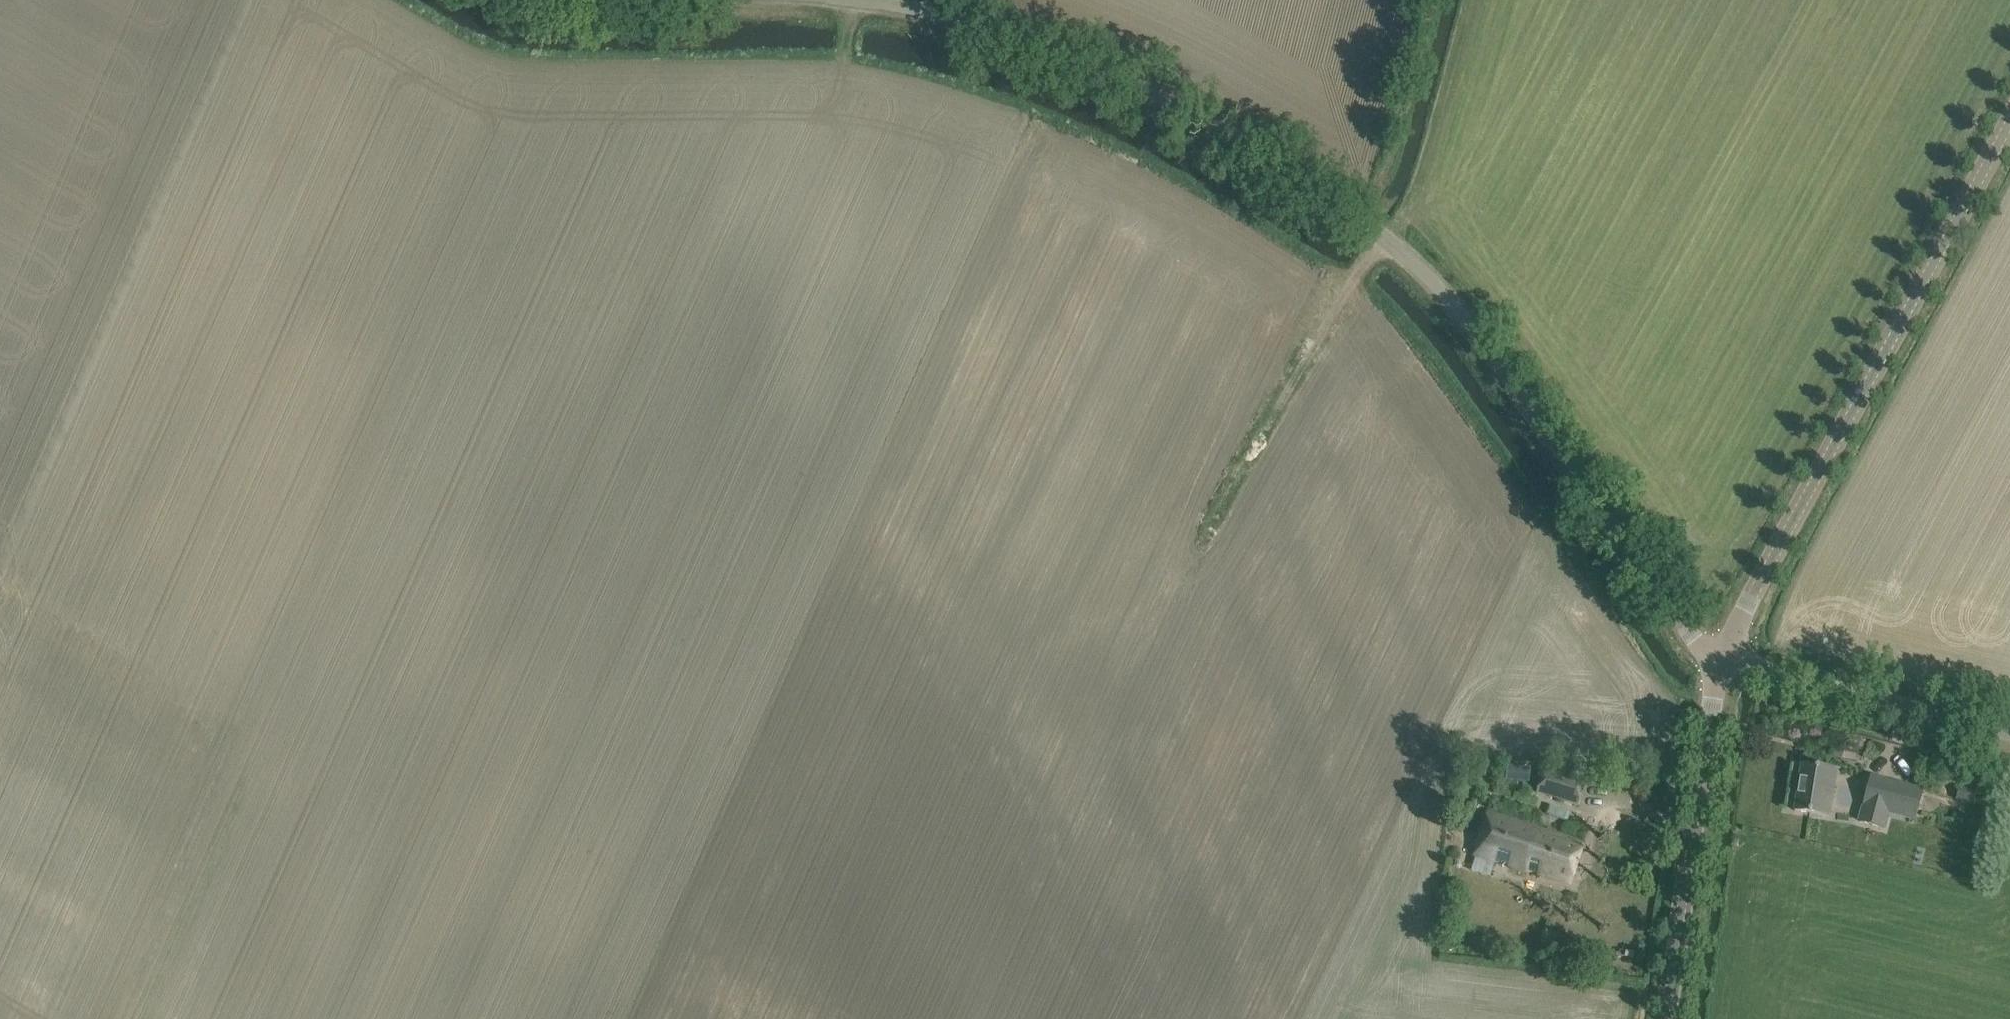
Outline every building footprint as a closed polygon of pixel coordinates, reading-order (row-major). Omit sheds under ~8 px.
[(1795,811),(1825,815),(1832,770),(1802,765),(1795,811)] [(1536,792),(1578,805),(1586,780),(1544,767),(1536,792)] [(1923,790),(1871,776),(1863,806),(1915,820),(1923,790)] [(1489,813),(1476,854),(1571,885),(1584,844),(1489,813)]
